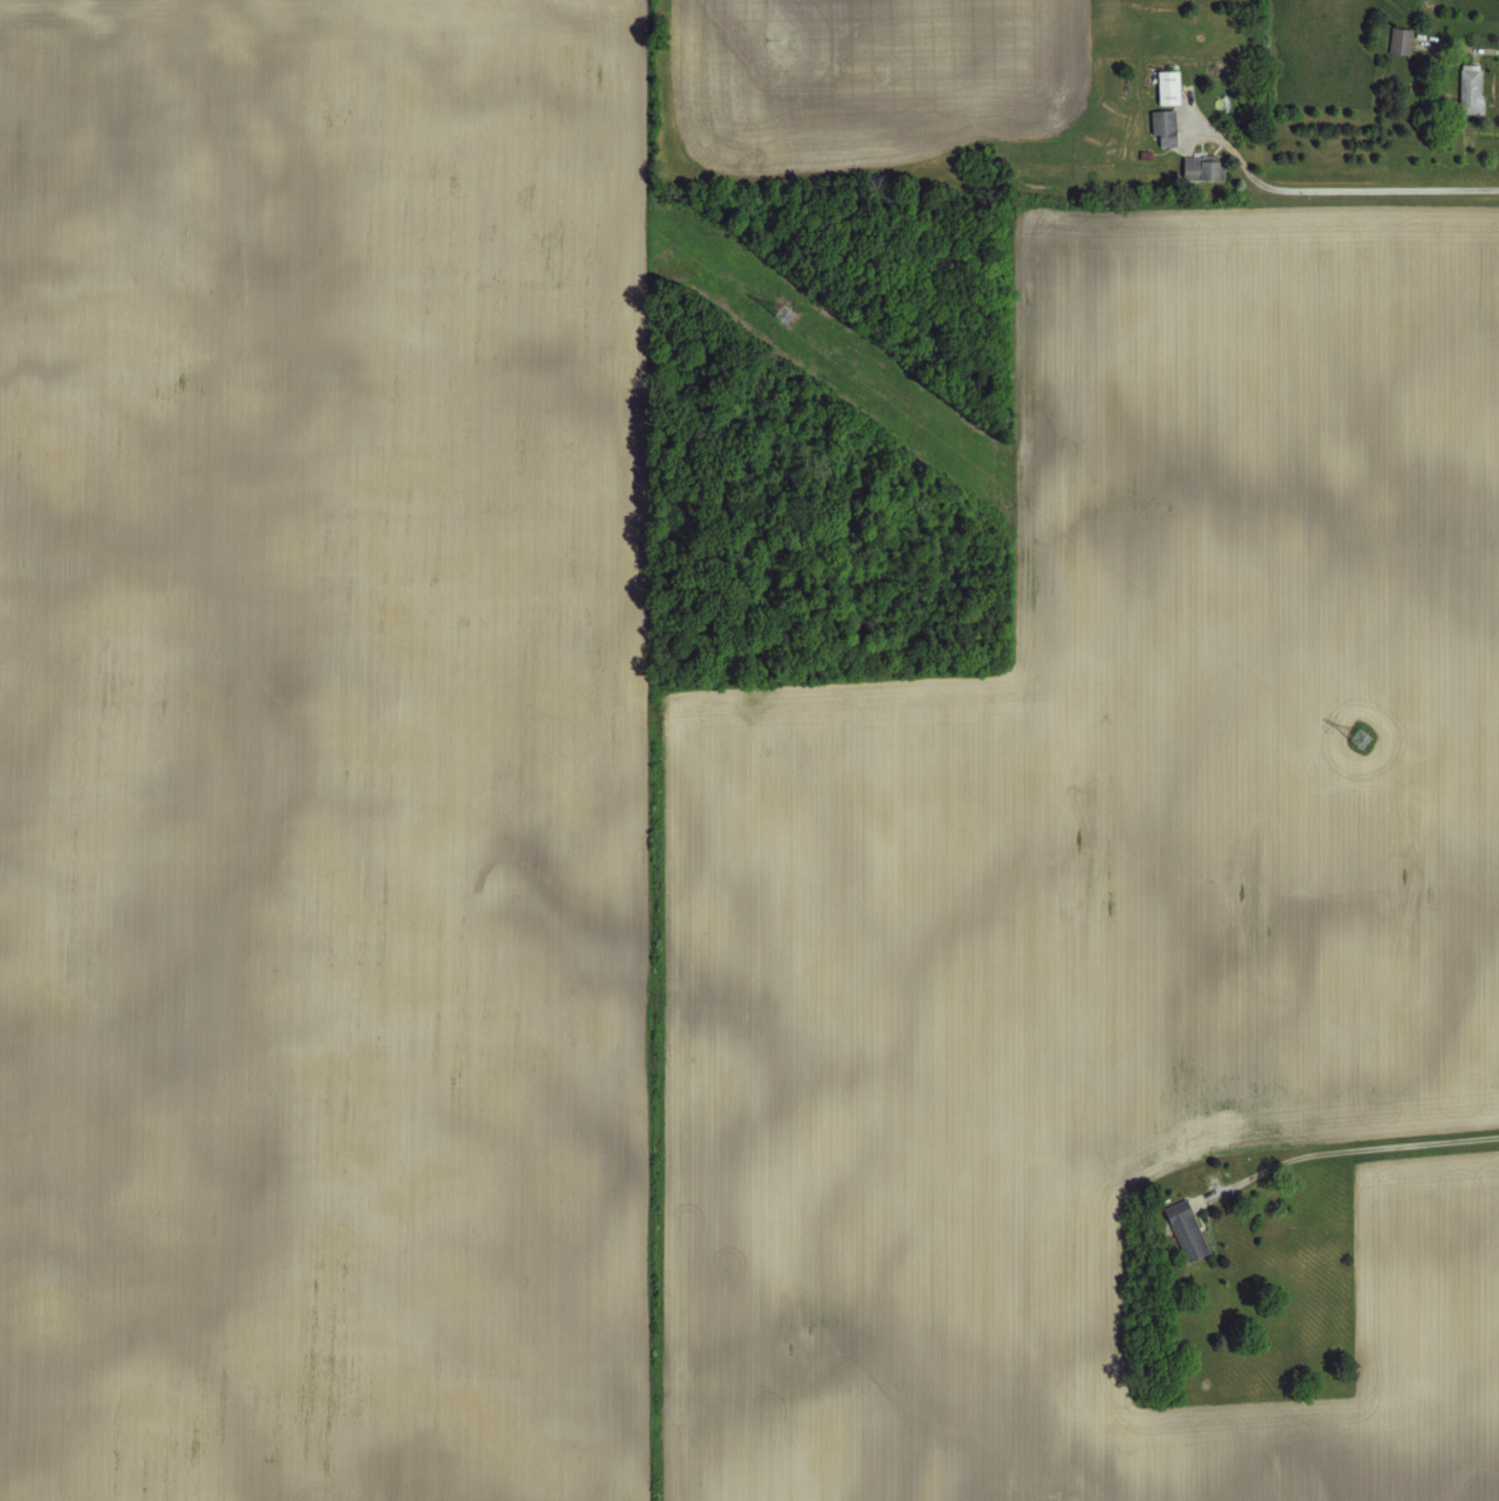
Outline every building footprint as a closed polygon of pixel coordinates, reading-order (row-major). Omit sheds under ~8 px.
[(1411,28),(1391,26),(1389,52),(1409,53),(1411,28)] [(1480,63),(1460,63),(1460,113),(1480,113),(1480,63)] [(1156,70),(1156,103),(1178,103),(1178,70),(1156,70)] [(1175,110),(1150,110),(1150,138),(1158,138),(1158,145),(1175,145),(1175,110)] [(1224,179),(1224,160),(1183,160),(1183,179),(1224,179)] [(1163,1206),(1183,1261),(1207,1252),(1187,1197),(1163,1206)]
